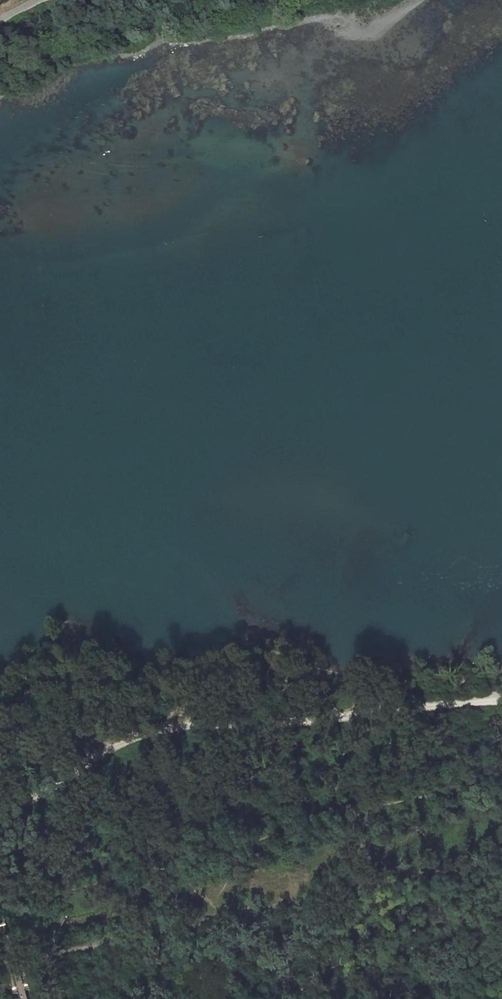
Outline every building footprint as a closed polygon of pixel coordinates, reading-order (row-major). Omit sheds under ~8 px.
[(135,814),(133,813),(131,814),(130,815),(129,816),(128,818),(128,819),(129,821),(130,822),(132,823),(134,823),(135,822),(137,821),(137,820),(138,818),(137,816),(136,815),(135,814)] [(58,824),(56,824),(54,824),(53,825),(52,826),(51,828),(51,830),(52,831),(53,832),(55,833),(56,833),(58,833),(59,832),(60,830),(60,828),(60,827),(59,825),(58,824)]
